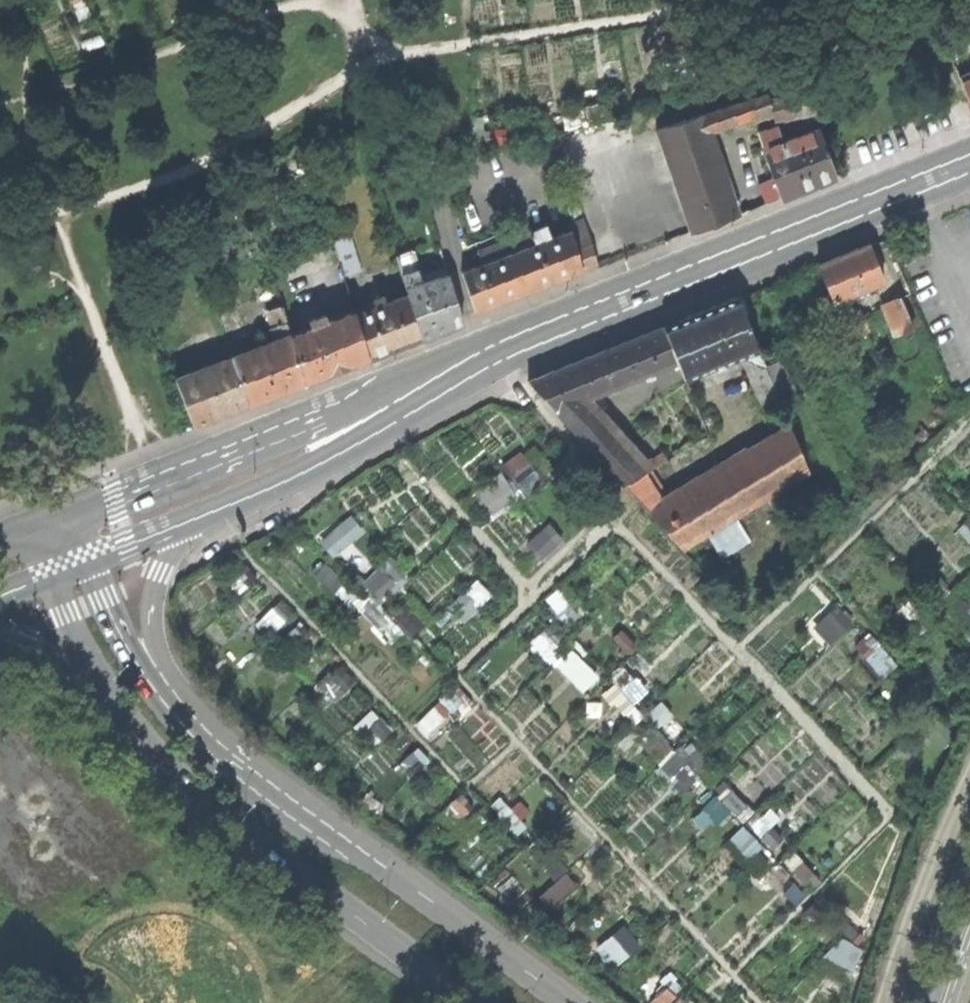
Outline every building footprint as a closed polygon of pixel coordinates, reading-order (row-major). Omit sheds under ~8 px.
[(960,73),(969,99),(969,69),(960,73)] [(701,114),(657,127),(692,231),(735,215),(706,131),(751,117),(753,123),(762,120),(761,117),(774,113),(775,118),(815,112),(811,90),(770,98),(768,92),(701,114)] [(778,125),(759,131),(765,147),(764,148),(776,180),(764,185),(770,201),(807,187),(837,176),(818,128),(783,141),(778,125)] [(567,161),(583,157),(581,147),(565,151),(567,161)] [(482,263),(462,270),(476,308),(498,300),(556,278),(598,263),(584,218),(568,222),(570,230),(551,237),(547,225),(523,233),(523,235),(478,252),(482,263)] [(345,274),(361,269),(350,232),(333,237),(345,274)] [(845,303),(855,299),(853,294),(884,281),(869,244),(840,255),(818,265),(833,302),(843,298),(845,303)] [(396,254),(409,294),(422,336),(441,328),(464,319),(450,276),(423,284),(421,275),(414,249),(396,254)] [(447,266),(421,275),(423,284),(450,276),(447,266)] [(353,299),(366,295),(359,274),(347,279),(353,299)] [(275,329),(289,325),(277,286),(264,291),(275,329)] [(409,294),(357,313),(370,355),(393,347),(422,336),(409,294)] [(764,401),(778,395),(742,307),(738,297),(691,316),(663,327),(677,362),(685,380),(745,355),(764,401)] [(894,335),(913,328),(901,298),(882,305),(894,335)] [(312,325),(291,333),(305,381),(338,368),(370,355),(357,313),(355,308),(328,318),(326,312),(310,318),(312,325)] [(584,399),(677,362),(663,327),(601,352),(529,381),(623,484),(651,469),(667,459),(662,452),(643,462),(584,399)] [(291,333),(233,355),(249,403),(276,393),(305,381),(291,333)] [(222,414),(249,403),(233,355),(176,377),(194,425),(222,414)] [(623,484),(681,547),(808,471),(791,427),(664,504),(668,497),(651,469),(623,484)] [(340,555),(370,529),(356,513),(326,539),(340,555)] [(369,577),(380,596),(403,583),(393,563),(369,577)] [(456,604),(470,619),(497,593),(483,579),(456,604)] [(588,692),(607,673),(554,624),(536,643),(588,692)] [(628,711),(651,690),(632,669),(609,690),(628,711)] [(656,724),(642,738),(665,761),(679,747),(656,724)] [(696,739),(664,765),(685,791),(717,765),(696,739)] [(725,819),(750,803),(740,788),(725,798),(719,790),(710,795),(725,819)] [(557,910),(586,884),(573,870),(544,896),(557,910)] [(631,925),(604,945),(620,966),(647,946),(631,925)]
